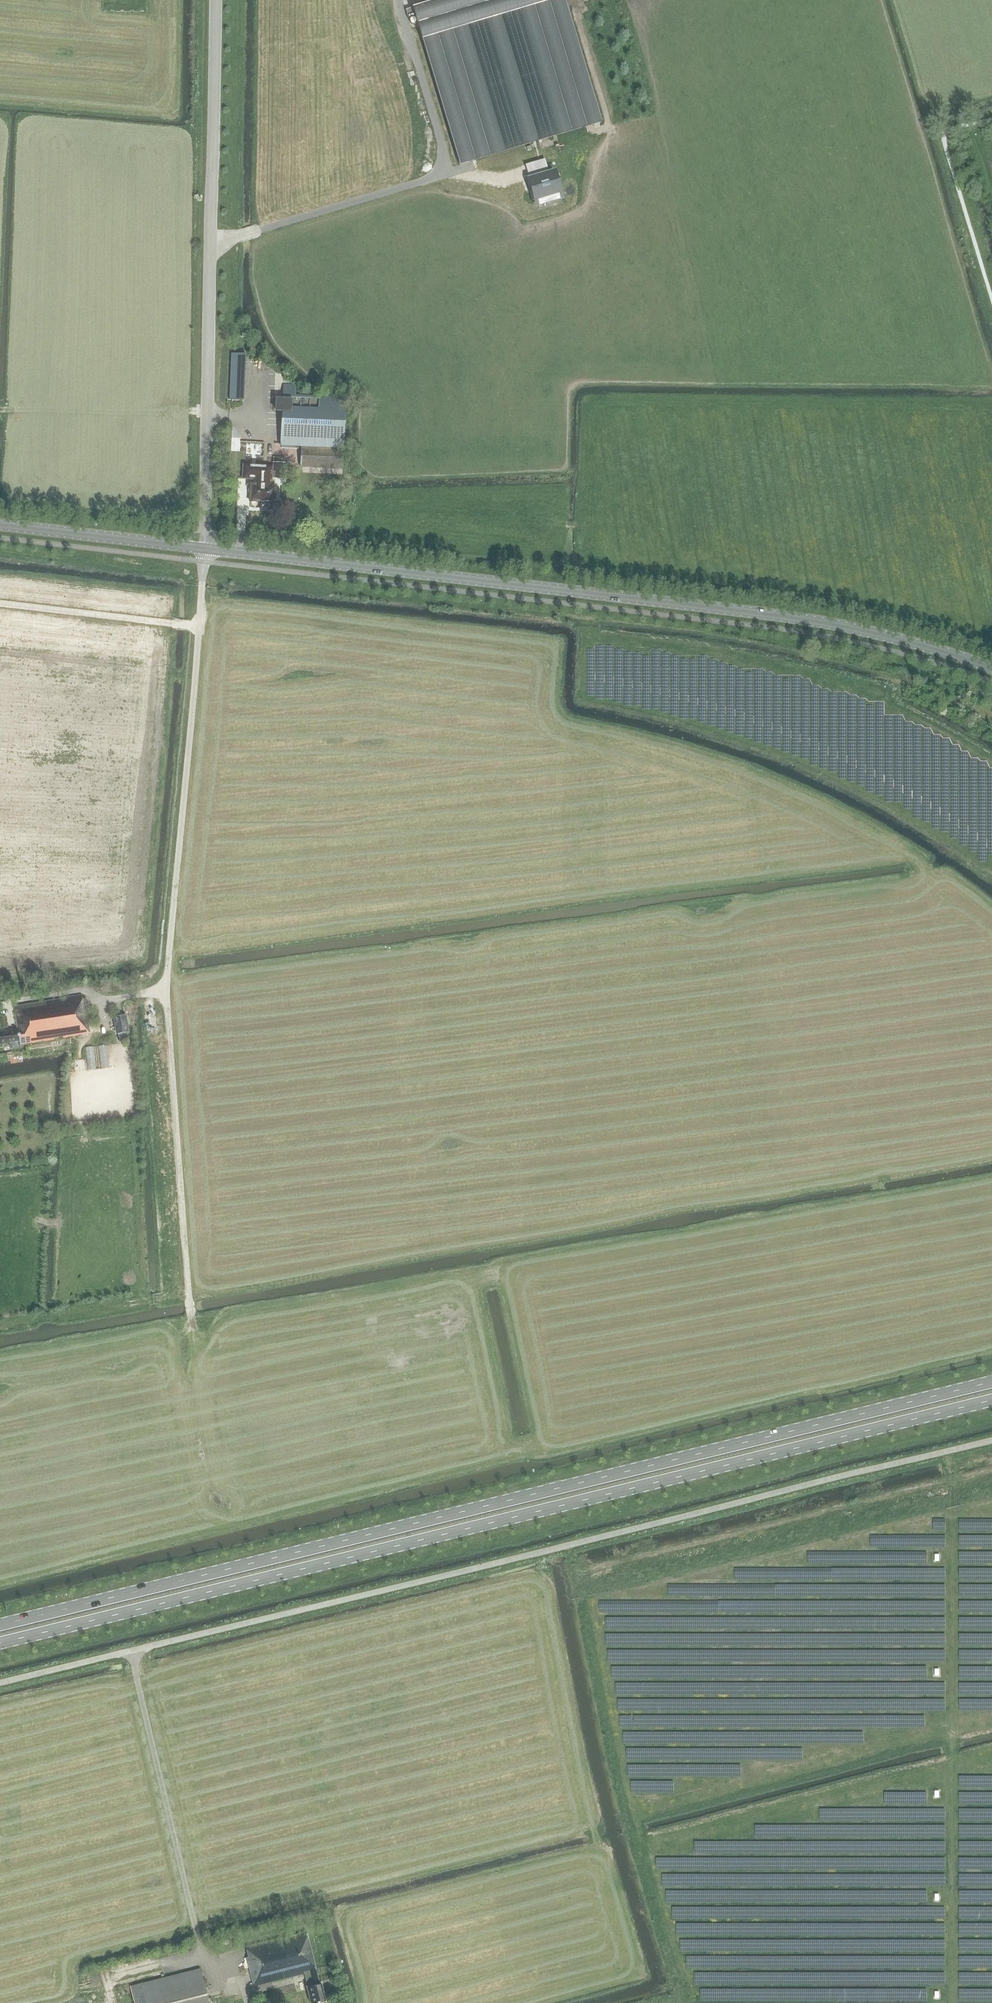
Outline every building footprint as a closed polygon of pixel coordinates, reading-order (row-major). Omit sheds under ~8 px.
[(459,164),(472,160),(593,124),(601,122),(565,0),(439,0),(406,10),(408,18),(415,16),(459,164)] [(528,190),(531,201),(559,193),(553,172),(548,173),(544,160),(526,165),(529,178),(528,179),(531,189),(528,190)] [(277,399),(276,410),(282,411),(280,444),(289,445),(288,466),(343,468),(346,398),(296,396),(297,385),(283,385),(283,399),(277,399)] [(284,463),(273,463),(273,472),(272,478),(277,478),(284,478),(284,463)] [(273,472),(256,471),(255,485),(251,485),(250,501),(263,502),(265,503),(267,504),(273,505),(275,503),(276,503),(277,478),(272,478),(273,472)] [(72,1037),(90,1034),(86,1006),(83,1007),(81,996),(63,998),(63,1000),(14,1007),(18,1030),(0,1033),(0,1045),(10,1043),(11,1048),(21,1047),(21,1044),(72,1037)] [(125,1016),(115,1017),(118,1034),(127,1033),(125,1016)] [(109,1045),(100,1045),(101,1068),(110,1068),(109,1045)] [(88,1070),(96,1069),(95,1047),(87,1047),(88,1070)] [(319,1983),(315,1970),(316,1969),(307,1935),(306,1935),(306,1932),(246,1947),(248,1958),(246,1958),(253,1987),(305,1974),(308,1987),(306,1987),(310,2002),(319,2002),(325,2002),(321,1984),(319,1984),(319,1983)] [(130,1987),(134,2002),(209,2002),(200,1969),(130,1987)]
